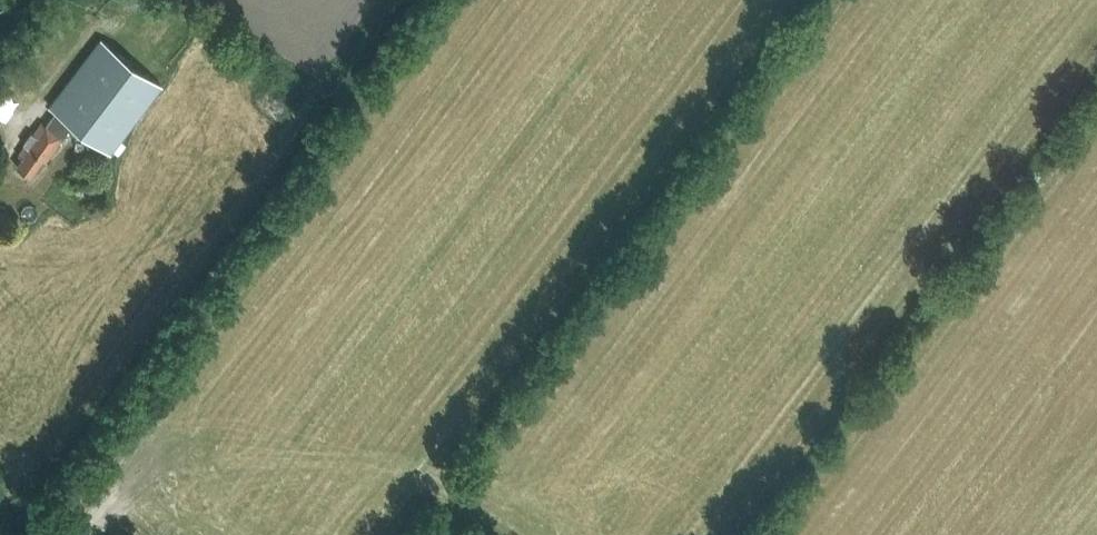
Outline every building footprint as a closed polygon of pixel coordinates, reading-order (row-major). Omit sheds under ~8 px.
[(77,123),(107,147),(159,80),(99,33),(47,100),(53,105),(41,120),(38,119),(30,130),(28,128),(20,139),(23,142),(17,150),(21,153),(15,161),(28,171),(40,155),(44,158),(69,125),(73,128),(77,123)]
